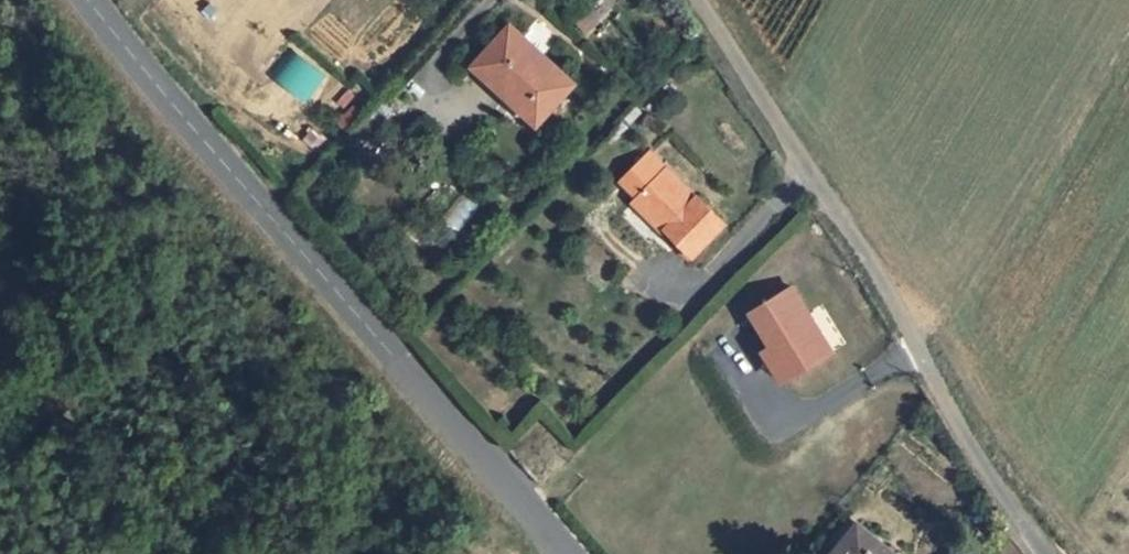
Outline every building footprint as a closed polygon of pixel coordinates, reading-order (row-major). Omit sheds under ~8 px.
[(578,96),(516,37),(478,74),(541,132),(578,96)] [(629,189),(643,205),(674,178),(658,161),(629,189)] [(725,232),(674,178),(643,205),(692,262),(725,232)] [(778,391),(827,360),(787,296),(745,321),(767,355),(758,360),(778,391)] [(861,532),(844,553),(890,553),(861,532)]
